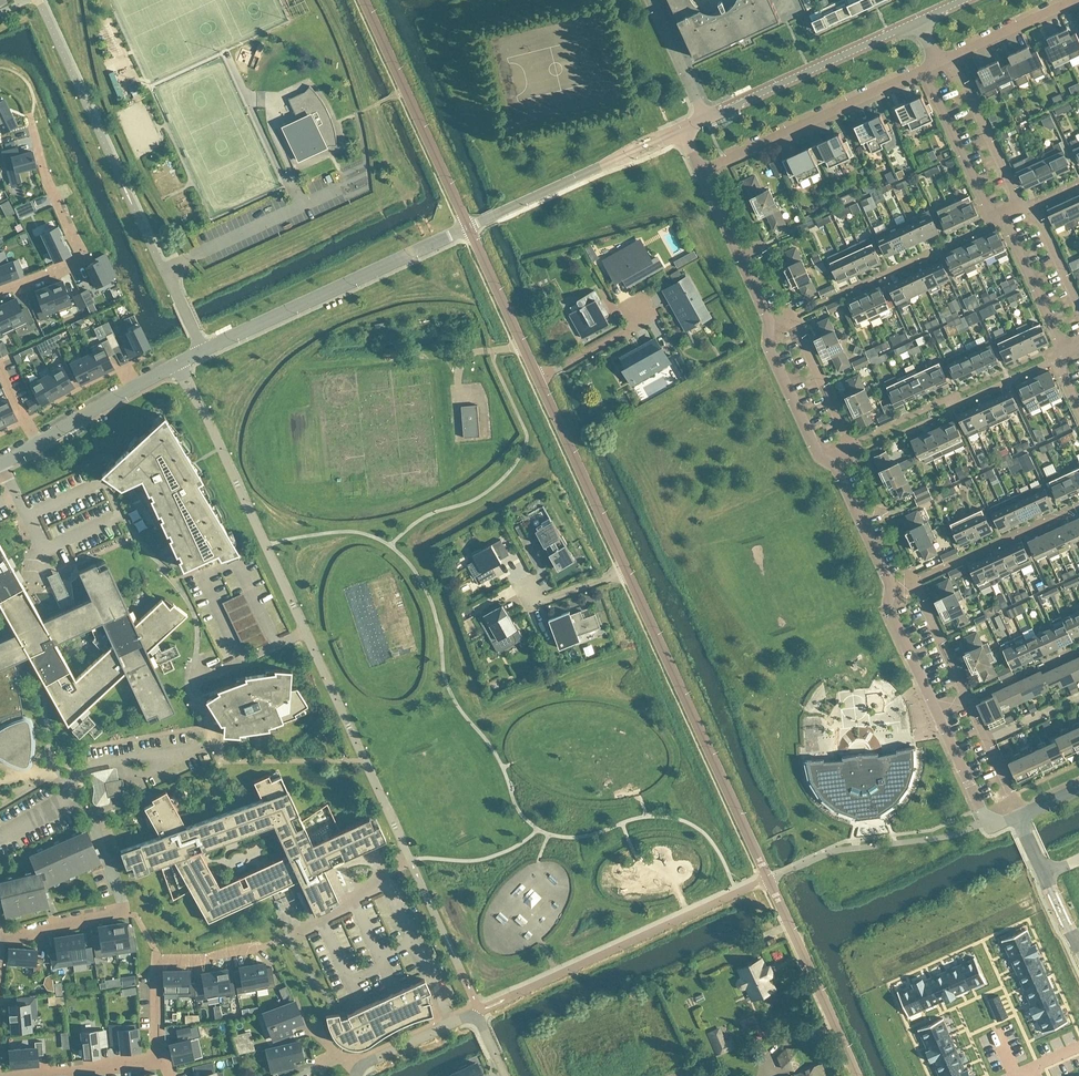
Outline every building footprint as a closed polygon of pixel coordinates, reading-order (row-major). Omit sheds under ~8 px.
[(771,0),(669,0),(695,57),(780,18),(771,0)] [(863,9),(858,0),(856,0),(848,4),(846,0),(840,0),(832,4),(839,20),(863,9)] [(863,9),(883,0),(858,0),(863,9)] [(839,20),(832,4),(819,10),(822,16),(812,21),(816,31),(839,20)] [(1075,32),(1070,35),(1067,28),(1057,33),(1066,54),(1069,53),(1072,58),(1072,57),(1078,54),(1078,48),(1078,40),(1075,32)] [(1066,54),(1057,33),(1047,37),(1050,44),(1044,47),(1051,61),(1052,61),(1054,67),(1069,60),(1066,54)] [(1043,65),(1036,50),(1031,53),(1028,46),(1018,51),(1028,72),(1030,70),(1034,79),(1034,78),(1034,77),(1043,73),(1040,66),(1042,65),(1043,65)] [(1011,62),(1006,64),(1012,79),(1015,77),(1018,84),(1028,80),(1028,81),(1029,81),(1025,73),(1028,72),(1018,51),(1008,55),(1011,62)] [(997,85),(1012,79),(1006,64),(1001,67),(998,60),(988,65),(997,85)] [(997,85),(988,65),(978,69),(981,76),(975,78),(982,93),(983,93),(982,92),(985,91),(987,96),(996,92),(997,93),(997,92),(995,87),(997,85)] [(113,71),(108,73),(118,98),(123,96),(113,71)] [(286,135),(298,160),(330,145),(336,145),(337,145),(337,141),(336,137),(335,133),(334,129),(333,125),(332,121),(331,119),(329,114),(327,110),(325,106),(323,102),(320,99),(318,95),(315,92),(312,89),(309,86),(309,87),(305,91),(288,99),(302,128),(286,135)] [(1060,94),(1052,97),(1055,103),(1063,100),(1060,94)] [(933,111),(929,103),(926,105),(921,95),(910,100),(912,103),(922,125),(933,120),(929,112),(933,111)] [(8,108),(7,109),(3,99),(0,101),(0,127),(2,131),(15,124),(10,114),(11,114),(10,113),(8,110),(8,109),(8,108)] [(922,125),(912,103),(910,100),(895,107),(898,115),(902,124),(907,122),(911,130),(922,125)] [(1060,105),(1053,108),(1057,115),(1063,112),(1060,105)] [(888,131),(892,130),(888,122),(884,123),(880,114),(869,119),(870,122),(882,148),(883,148),(881,144),(891,139),(888,131)] [(882,148),(870,122),(869,119),(854,126),(857,134),(865,151),(870,149),(872,153),(882,148)] [(1006,130),(998,134),(1001,140),(1009,136),(1006,130)] [(854,156),(847,141),(843,142),(839,133),(828,138),(829,141),(839,163),(850,158),(850,157),(854,156)] [(839,163),(829,141),(828,138),(813,145),(816,153),(820,162),(825,160),(829,168),(839,163)] [(1077,141),(1076,138),(1069,141),(1078,161),(1078,141),(1077,141)] [(974,150),(984,145),(982,140),(972,145),(974,150)] [(1068,162),(1059,142),(1052,145),(1054,149),(1044,153),(1047,158),(1054,174),(1069,168),(1066,163),(1068,162)] [(820,162),(816,153),(813,145),(798,152),(799,154),(809,177),(820,172),(816,164),(820,162)] [(17,154),(16,147),(2,151),(10,179),(18,177),(17,171),(35,166),(31,151),(17,154)] [(809,177),(799,154),(798,152),(792,155),(782,159),(793,183),(798,181),(798,182),(809,177)] [(1054,174),(1047,158),(1038,162),(1034,154),(1028,156),(1039,181),(1054,174)] [(1039,181),(1028,156),(1022,159),(1026,167),(1016,172),(1022,184),(1023,183),(1025,188),(1039,181)] [(954,165),(952,159),(945,162),(948,168),(954,165)] [(783,175),(776,160),(770,163),(777,178),(783,175)] [(940,171),(937,166),(931,169),(933,174),(940,171)] [(933,174),(931,169),(924,172),(926,177),(933,174)] [(902,170),(895,173),(899,180),(906,177),(902,170)] [(773,198),(769,189),(762,192),(755,175),(743,181),(755,206),(773,198)] [(911,185),(908,179),(902,182),(904,187),(911,185)] [(904,187),(902,182),(896,185),(898,190),(904,187)] [(888,190),(886,185),(880,188),(882,193),(888,190)] [(882,193),(880,188),(873,190),(876,196),(882,193)] [(853,192),(838,199),(841,206),(856,199),(853,192)] [(978,217),(973,206),(976,205),(973,199),(971,200),(968,195),(958,200),(968,222),(978,217)] [(1076,196),(1062,203),(1073,227),(1078,225),(1077,221),(1078,221),(1078,202),(1076,196)] [(785,224),(773,198),(755,206),(759,215),(766,212),(773,229),(785,224)] [(869,204),(867,198),(860,201),(863,207),(869,204)] [(8,200),(0,204),(0,205),(6,216),(14,212),(8,200)] [(37,210),(32,200),(14,208),(19,218),(37,210)] [(968,222),(958,200),(947,205),(957,226),(968,222)] [(857,202),(849,206),(843,209),(845,214),(860,208),(857,202)] [(1073,227),(1062,203),(1048,209),(1050,214),(1048,215),(1055,229),(1064,224),(1067,230),(1073,227)] [(957,226),(947,205),(936,210),(943,224),(940,225),(943,231),(946,230),(946,231),(957,226)] [(845,214),(843,209),(837,212),(839,217),(840,217),(845,214)] [(938,232),(930,215),(928,210),(917,215),(920,220),(927,237),(938,232)] [(812,214),(803,218),(805,222),(814,218),(812,214)] [(831,221),(829,215),(822,218),(825,224),(831,221)] [(927,237),(920,220),(917,215),(907,220),(909,225),(917,241),(927,237)] [(825,224),(822,218),(822,219),(816,221),(819,227),(825,224)] [(812,220),(805,223),(808,228),(814,225),(812,220)] [(917,241),(909,225),(907,220),(897,225),(906,246),(917,241)] [(794,236),(808,229),(808,228),(805,223),(791,229),(794,236)] [(906,246),(897,225),(886,229),(896,251),(906,246)] [(60,234),(57,227),(42,234),(54,260),(69,253),(65,244),(66,243),(64,241),(63,241),(61,237),(62,236),(61,234),(60,234)] [(896,251),(886,229),(875,234),(885,256),(896,251)] [(1007,246),(1004,240),(1002,241),(997,230),(986,235),(995,254),(997,259),(1008,254),(1004,247),(1007,246)] [(995,254),(986,235),(976,240),(984,259),(995,254)] [(870,267),(880,262),(869,237),(859,242),(870,267)] [(984,259),(976,240),(965,245),(974,264),(984,259)] [(616,281),(623,277),(628,285),(662,266),(657,257),(651,261),(640,241),(604,261),(616,281)] [(859,271),(870,267),(859,242),(848,247),(859,271)] [(974,264),(965,245),(955,249),(965,272),(966,273),(976,269),(974,264)] [(788,277),(806,269),(796,247),(784,253),(790,265),(784,268),(788,277)] [(859,271),(848,247),(838,252),(849,276),(859,271)] [(594,248),(587,251),(594,264),(600,261),(594,248)] [(965,272),(955,249),(944,254),(954,277),(965,272)] [(0,252),(0,282),(14,277),(15,279),(23,276),(17,260),(7,263),(3,251),(0,252)] [(697,256),(694,251),(686,255),(690,261),(697,256)] [(849,276),(838,252),(827,257),(835,274),(832,275),(835,281),(837,280),(838,281),(849,276)] [(115,276),(105,254),(96,258),(97,260),(86,266),(97,288),(109,282),(108,279),(115,276)] [(818,254),(810,258),(813,264),(821,261),(818,254)] [(1078,269),(1074,260),(1068,263),(1072,271),(1078,269)] [(949,278),(941,262),(930,267),(938,283),(949,278)] [(938,283),(930,267),(920,271),(928,288),(938,283)] [(804,296),(815,290),(806,269),(788,277),(792,286),(798,283),(804,296)] [(928,288),(920,271),(910,276),(917,293),(928,288)] [(712,317),(688,274),(661,289),(686,332),(712,317)] [(917,293),(910,276),(899,281),(907,298),(917,293)] [(1018,288),(1015,282),(1013,278),(1007,281),(1009,285),(1011,291),(1018,288)] [(67,295),(61,281),(48,285),(58,310),(57,311),(58,312),(71,307),(67,296),(68,295),(67,295)] [(907,298),(899,281),(889,286),(896,303),(901,313),(904,311),(902,307),(910,304),(907,298)] [(833,284),(819,291),(822,298),(836,291),(833,284)] [(58,310),(48,285),(35,290),(41,305),(35,307),(40,320),(46,318),(45,315),(57,311),(58,310)] [(1011,291),(1009,285),(1003,288),(1005,293),(1011,291)] [(889,308),(883,294),(885,293),(882,287),(880,288),(879,286),(868,291),(878,313),(889,308)] [(86,290),(80,293),(86,305),(92,302),(86,290)] [(607,315),(593,291),(595,291),(594,290),(577,299),(578,300),(579,299),(582,306),(569,313),(570,314),(571,313),(584,337),(583,337),(583,338),(609,324),(609,323),(607,323),(604,318),(608,315),(608,314),(607,315)] [(878,313),(868,291),(858,296),(868,318),(870,321),(880,316),(878,313)] [(997,297),(994,292),(988,294),(991,300),(997,297)] [(1022,297),(1019,292),(1013,294),(1016,300),(1022,297)] [(86,305),(80,293),(74,296),(80,308),(86,305)] [(991,300),(988,294),(982,297),(985,303),(991,300)] [(1018,304),(1016,300),(1013,294),(1007,297),(1012,307),(1018,304)] [(868,318),(858,296),(847,301),(852,312),(850,313),(852,319),(855,318),(857,323),(868,318)] [(15,298),(2,304),(15,329),(27,323),(27,324),(34,321),(28,309),(22,312),(15,298)] [(829,312),(843,306),(840,299),(826,306),(829,312)] [(974,308),(972,302),(970,299),(964,302),(968,311),(974,308)] [(1001,307),(999,301),(993,304),(995,309),(1001,307)] [(2,304),(0,305),(0,338),(3,336),(2,335),(15,329),(2,304)] [(997,314),(995,309),(993,304),(986,307),(991,317),(997,314)] [(953,320),(951,314),(949,309),(939,314),(943,323),(946,321),(947,322),(953,320)] [(957,311),(951,314),(953,320),(959,317),(957,311)] [(979,321),(975,312),(964,317),(968,326),(979,321)] [(962,322),(959,317),(953,320),(956,325),(962,322)] [(838,339),(828,318),(817,323),(822,336),(816,339),(820,348),(838,339)] [(939,324),(936,318),(930,321),(933,327),(939,324)] [(956,325),(953,320),(947,322),(950,328),(956,325)] [(148,344),(137,321),(125,327),(126,331),(119,334),(130,356),(138,352),(137,350),(148,344)] [(933,327),(930,321),(924,324),(927,330),(933,327)] [(1037,347),(1029,328),(1026,323),(1016,328),(1018,333),(1027,352),(1037,347)] [(1048,342),(1043,331),(1046,330),(1043,324),(1041,325),(1039,323),(1029,328),(1037,347),(1048,342)] [(918,333),(915,328),(909,331),(912,336),(918,333)] [(943,338),(939,328),(933,331),(937,340),(943,338)] [(112,332),(106,335),(107,339),(112,348),(118,344),(112,332)] [(908,338),(906,332),(899,335),(898,332),(889,337),(893,345),(908,338)] [(1017,356),(1008,337),(1006,332),(995,337),(1006,361),(1017,356)] [(932,338),(929,333),(923,336),(926,341),(932,338)] [(1027,352),(1018,333),(1008,337),(1017,356),(1027,352)] [(54,341),(52,337),(46,339),(46,340),(36,345),(40,354),(51,349),(49,343),(54,341)] [(107,339),(101,342),(108,357),(114,353),(112,348),(107,339)] [(666,360),(668,359),(661,348),(660,349),(654,339),(653,340),(654,340),(643,346),(642,346),(621,357),(627,367),(624,369),(630,380),(637,376),(666,360)] [(850,365),(838,339),(820,348),(824,356),(831,354),(838,370),(850,365)] [(998,361),(990,345),(988,340),(977,345),(987,366),(998,361)] [(890,347),(887,341),(880,344),(883,350),(890,347)] [(914,347),(911,341),(905,344),(908,350),(914,347)] [(108,357),(101,342),(89,348),(91,353),(92,352),(101,372),(113,367),(108,357)] [(883,350),(880,344),(873,347),(876,353),(883,350)] [(908,350),(905,344),(899,347),(901,352),(908,350)] [(987,366),(977,345),(967,349),(977,371),(987,366)] [(977,371),(967,349),(956,354),(966,376),(977,371)] [(893,356),(891,351),(885,353),(887,359),(893,356)] [(92,352),(91,353),(82,357),(81,357),(91,378),(101,372),(92,352)] [(887,359),(885,353),(878,356),(881,362),(887,359)] [(81,357),(82,357),(80,354),(68,359),(79,383),(91,378),(81,357)] [(966,376),(956,354),(946,359),(956,381),(966,376)] [(681,355),(673,360),(678,368),(686,363),(681,355)] [(866,355),(851,362),(855,370),(870,362),(866,355)] [(947,381),(939,362),(928,367),(937,386),(947,381)] [(48,369),(50,373),(51,372),(62,392),(73,385),(60,363),(48,369)] [(937,386),(928,367),(918,372),(926,391),(937,386)] [(926,391),(918,372),(916,368),(905,372),(916,395),(926,391)] [(1059,386),(1056,380),(1054,381),(1049,371),(1038,376),(1050,402),(1061,397),(1057,387),(1059,386)] [(51,372),(50,373),(41,378),(52,398),(62,392),(51,372)] [(916,395),(905,372),(895,377),(906,400),(916,395)] [(873,394),(869,386),(864,388),(858,375),(847,380),(852,393),(846,396),(850,405),(868,397),(873,394)] [(41,378),(40,376),(28,382),(36,396),(26,402),(31,410),(52,398),(41,378)] [(906,400),(895,377),(895,376),(884,381),(891,398),(889,399),(892,405),(894,404),(895,405),(906,400)] [(1050,402),(1038,376),(1028,380),(1040,407),(1050,402)] [(1040,407),(1028,380),(1017,385),(1022,396),(1019,397),(1022,403),(1025,402),(1029,412),(1040,407)] [(873,384),(877,392),(882,390),(879,382),(873,384)] [(1018,407),(1010,391),(999,396),(1007,413),(1018,407)] [(5,393),(0,395),(0,413),(5,424),(16,418),(5,393)] [(1007,413),(999,396),(989,401),(999,423),(1009,418),(1007,413)] [(871,421),(866,408),(872,406),(868,397),(850,405),(860,426),(871,421)] [(999,423),(989,401),(979,405),(989,427),(999,423)] [(479,436),(477,405),(461,406),(464,437),(479,436)] [(989,427),(979,405),(968,410),(978,432),(989,427)] [(978,432),(968,410),(958,415),(968,437),(978,432)] [(880,425),(895,418),(892,412),(877,418),(880,425)] [(191,462),(189,457),(164,415),(163,415),(149,428),(128,447),(120,455),(114,461),(101,473),(110,479),(120,486),(129,482),(147,513),(157,528),(163,525),(182,567),(216,551),(219,556),(237,550),(196,481),(201,479),(194,466),(192,464),(191,462)] [(964,445),(953,421),(943,426),(954,450),(964,445)] [(1071,428),(1068,422),(1061,426),(1064,431),(1071,428)] [(954,450),(943,426),(932,430),(943,454),(954,450)] [(1064,431),(1061,426),(1054,429),(1057,434),(1064,431)] [(943,454),(932,430),(922,435),(933,459),(943,454)] [(1074,438),(1072,432),(1066,435),(1068,440),(1074,438)] [(1038,443),(1045,440),(1042,434),(1035,437),(1038,443)] [(933,459),(922,435),(911,440),(916,451),(914,452),(916,458),(919,457),(920,459),(923,458),(925,463),(933,459)] [(1068,440),(1066,435),(1059,438),(1062,443),(1068,440)] [(1030,447),(1027,441),(1021,444),(1024,450),(1030,447)] [(1054,447),(1051,441),(1045,444),(1048,450),(1054,447)] [(1024,450),(1021,444),(1015,447),(1018,452),(1024,450)] [(1048,450),(1045,444),(1039,447),(1041,453),(1048,450)] [(902,470),(898,461),(891,464),(885,452),(874,457),(884,479),(902,470)] [(1012,457),(1009,452),(1003,455),(1006,460),(1012,457)] [(1030,458),(1027,452),(1021,455),(1024,461),(1030,458)] [(1006,460),(1003,455),(997,458),(999,463),(1006,460)] [(989,466),(986,460),(984,457),(978,459),(982,469),(989,466)] [(1014,463),(1012,457),(1006,460),(1008,466),(1014,463)] [(911,458),(903,461),(906,468),(914,464),(911,458)] [(1008,466),(1006,460),(999,463),(1002,469),(1008,466)] [(1070,471),(1078,490),(1078,467),(1070,471)] [(972,473),(969,468),(963,471),(966,476),(972,473)] [(996,478),(995,474),(992,469),(986,471),(989,477),(991,481),(996,478)] [(912,492),(902,470),(884,479),(888,488),(895,485),(900,497),(912,492)] [(966,476),(963,471),(957,473),(960,479),(966,476)] [(989,477),(986,471),(980,474),(982,480),(989,477)] [(1068,495),(1059,476),(1057,471),(1046,476),(1057,500),(1068,495)] [(1078,490),(1070,471),(1059,476),(1068,495),(1078,490)] [(951,483),(949,477),(943,480),(945,486),(951,483)] [(974,484),(971,478),(965,481),(967,487),(974,484)] [(945,486),(943,480),(936,483),(939,488),(945,486)] [(1052,506),(1044,489),(1042,483),(1031,488),(1041,511),(1052,506)] [(916,498),(929,492),(926,486),(914,492),(916,498)] [(950,495),(956,492),(954,486),(947,489),(950,495)] [(1041,511),(1031,488),(1021,493),(1031,516),(1041,511)] [(950,495),(947,489),(940,493),(943,498),(950,495)] [(932,499),(929,492),(916,498),(915,499),(917,505),(932,499)] [(1031,516),(1021,493),(1010,498),(1021,520),(1031,516)] [(1021,520),(1010,498),(1000,502),(1010,525),(1021,520)] [(1010,525),(1000,502),(989,507),(1000,530),(1010,525)] [(991,530),(986,520),(989,518),(986,512),(984,514),(981,509),(971,514),(981,535),(991,530)] [(140,535),(147,531),(136,511),(128,516),(134,526),(134,525),(140,535)] [(931,530),(928,522),(923,524),(917,511),(905,516),(911,528),(905,531),(909,540),(931,530)] [(981,535),(971,514),(960,519),(970,540),(981,535)] [(536,530),(558,570),(575,560),(552,521),(549,517),(542,521),(544,525),(536,530)] [(1070,522),(1078,539),(1078,538),(1078,518),(1070,522)] [(970,540),(960,519),(950,524),(956,537),(954,539),(956,545),(959,544),(960,545),(970,540)] [(1078,539),(1070,522),(1060,527),(1067,543),(1078,539)] [(522,527),(515,530),(521,542),(528,539),(522,527)] [(1059,553),(1069,548),(1067,543),(1060,527),(1049,532),(1057,548),(1059,553)] [(937,554),(931,541),(935,539),(931,530),(909,540),(913,549),(919,546),(925,559),(937,554)] [(1057,548),(1049,532),(1039,536),(1046,553),(1057,548)] [(1046,553),(1039,536),(1028,541),(1036,558),(1046,553)] [(500,539),(473,555),(475,560),(467,564),(474,577),(477,575),(481,582),(478,584),(479,584),(496,575),(492,567),(502,562),(500,559),(509,555),(500,539)] [(1032,564),(1021,542),(1011,547),(1021,569),(1032,564)] [(72,602),(57,571),(47,576),(61,607),(63,607),(65,610),(42,620),(0,545),(0,605),(16,633),(0,640),(0,759),(3,761),(8,763),(12,765),(17,767),(22,768),(23,769),(24,768),(25,768),(26,768),(27,768),(28,767),(29,766),(30,765),(30,764),(31,760),(32,758),(32,755),(33,752),(33,749),(33,746),(33,744),(33,741),(33,738),(33,735),(33,732),(32,729),(32,727),(31,724),(31,721),(30,720),(29,719),(28,718),(27,717),(26,717),(25,717),(24,716),(23,716),(14,661),(28,655),(67,725),(69,723),(74,727),(71,730),(79,739),(95,723),(88,715),(86,716),(82,711),(125,672),(146,719),(156,714),(159,719),(175,712),(153,665),(158,662),(159,664),(180,655),(175,644),(161,651),(155,644),(187,614),(173,604),(169,607),(161,599),(134,624),(107,565),(98,570),(95,563),(78,571),(91,598),(72,607),(70,603),(72,602)] [(1021,569),(1011,547),(1000,552),(1010,573),(1021,569)] [(944,562),(958,555),(955,549),(941,555),(944,562)] [(1001,578),(1010,573),(1000,552),(990,556),(999,575),(1001,578)] [(999,575),(990,556),(980,561),(988,580),(999,575)] [(988,580),(980,561),(969,566),(974,577),(971,578),(974,584),(977,583),(978,585),(988,580)] [(951,579),(966,572),(963,565),(948,572),(951,579)] [(1076,574),(1074,569),(1067,571),(1070,577),(1076,574)] [(1070,577),(1067,571),(1061,574),(1064,580),(1070,577)] [(1055,584),(1053,578),(1046,581),(1049,587),(1055,584)] [(963,598),(959,590),(954,592),(948,579),(937,584),(943,597),(936,600),(940,609),(958,601),(963,598)] [(1045,589),(1043,583),(1036,586),(1039,591),(1045,589)] [(1051,595),(1059,592),(1057,587),(1049,591),(1051,595)] [(1028,596),(1026,591),(1020,593),(1022,599),(1028,596)] [(1046,602),(1051,595),(1049,591),(1038,596),(1042,604),(1046,602)] [(1002,593),(996,596),(999,603),(1005,600),(1002,593)] [(1022,599),(1020,593),(1013,596),(1016,602),(1022,599)] [(258,630),(245,597),(226,605),(240,638),(258,630)] [(1036,606),(1033,598),(1028,600),(1032,608),(1036,606)] [(1008,606),(1005,600),(999,603),(1002,609),(1008,606)] [(594,609),(597,615),(603,613),(598,601),(593,603),(593,604),(580,609),(582,614),(594,609)] [(968,622),(962,610),(958,601),(940,609),(944,618),(951,615),(957,627),(968,622)] [(478,617),(498,652),(522,639),(502,603),(478,617)] [(1002,609),(999,603),(993,606),(995,611),(1002,609)] [(550,619),(560,648),(580,641),(578,635),(600,627),(596,614),(583,618),(581,611),(570,614),(569,612),(550,619)] [(974,619),(976,624),(987,619),(985,614),(974,619)] [(1003,621),(999,614),(994,617),(997,624),(1003,621)] [(1071,637),(1078,633),(1078,627),(1073,614),(1062,619),(1072,640),(1073,640),(1071,637)] [(1072,640),(1062,619),(1063,622),(1052,627),(1061,646),(1072,640)] [(474,620),(468,624),(473,632),(479,628),(474,620)] [(1056,648),(1047,629),(1036,634),(1044,653),(1056,648)] [(991,651),(987,642),(982,645),(976,632),(965,637),(971,650),(964,653),(968,662),(986,654),(986,653),(991,651)] [(1033,658),(1025,639),(1023,634),(1012,639),(1014,645),(1023,663),(1033,658)] [(1044,653),(1036,634),(1025,639),(1033,658),(1044,653)] [(948,636),(949,655),(962,655),(962,635),(948,636)] [(1023,663),(1014,645),(1003,650),(1011,668),(1023,663)] [(996,675),(986,654),(968,662),(972,671),(979,668),(985,680),(996,675)] [(1066,664),(1073,679),(1078,677),(1078,658),(1066,664)] [(1073,679),(1066,664),(1043,675),(1048,687),(1049,690),(1052,689),(1073,679)] [(1013,674),(1009,667),(997,673),(1000,680),(1013,674)] [(307,705),(298,689),(297,690),(296,687),(289,688),(290,670),(274,669),(274,670),(274,672),(245,676),(245,677),(246,679),(217,690),(202,695),(206,700),(215,715),(220,723),(223,723),(223,734),(225,734),(234,735),(239,735),(238,733),(253,731),(255,730),(257,730),(268,728),(267,726),(275,723),(296,715),(294,713),(307,705)] [(1048,687),(1043,675),(1041,672),(1027,678),(1027,680),(1018,685),(1024,698),(1043,690),(1048,687)] [(1024,698),(1018,685),(1017,683),(1002,689),(1003,691),(994,696),(1000,709),(1008,706),(1024,698)] [(1075,683),(1068,686),(1072,694),(1078,691),(1075,683)] [(1000,709),(994,696),(980,702),(985,712),(983,713),(992,732),(1006,726),(1004,722),(1005,721),(1000,709)] [(822,698),(818,710),(830,715),(835,703),(822,698)] [(1034,702),(1027,705),(1031,713),(1037,710),(1034,702)] [(1011,715),(1005,718),(1007,724),(1014,721),(1011,715)] [(1078,722),(1073,724),(1075,728),(1068,731),(1068,732),(1076,750),(1078,748),(1078,723),(1078,722)] [(1068,731),(1066,727),(1061,730),(1063,734),(1056,737),(1066,758),(1065,755),(1076,750),(1068,732),(1068,731)] [(1066,758),(1056,737),(1056,736),(1051,738),(1052,742),(1046,746),(1045,746),(1054,764),(1066,758)] [(1054,764),(1045,746),(1046,746),(1044,741),(1038,744),(1040,748),(1033,751),(1041,769),(1054,764)] [(908,786),(914,767),(913,748),(913,747),(915,747),(915,746),(896,750),(896,751),(897,752),(883,754),(878,755),(878,754),(878,753),(861,754),(858,754),(842,757),(842,758),(842,760),(837,760),(824,761),(823,760),(824,760),(824,759),(805,760),(805,761),(806,761),(807,762),(811,780),(821,797),(837,810),(855,817),(855,818),(855,819),(865,818),(865,815),(870,815),(870,817),(880,816),(880,815),(879,814),(896,802),(908,786)] [(1041,769),(1033,751),(1032,747),(1026,749),(1028,753),(1021,757),(1029,775),(1041,769)] [(1029,775),(1021,757),(1020,752),(1014,755),(1016,759),(1009,762),(1017,781),(1029,775)] [(166,791),(151,799),(153,802),(144,808),(160,836),(120,850),(126,866),(131,864),(135,874),(160,865),(161,865),(169,862),(174,875),(178,888),(186,883),(189,889),(190,889),(208,922),(218,917),(222,915),(258,898),(267,894),(280,888),(281,891),(289,888),(287,885),(298,880),(315,915),(330,908),(327,903),(337,898),(323,868),(336,862),(386,840),(379,825),(373,827),(369,818),(340,831),(339,831),(332,834),(327,824),(309,837),(302,822),(302,821),(281,776),(271,780),(268,775),(253,782),(262,800),(186,827),(166,791)] [(122,791),(123,781),(123,780),(122,780),(122,779),(121,779),(120,779),(104,782),(108,797),(120,794),(121,794),(121,793),(122,793),(122,792),(122,791)] [(96,861),(84,834),(32,857),(40,874),(0,882),(0,884),(3,898),(6,912),(44,903),(40,886),(45,884),(61,877),(64,875),(76,870),(83,867),(96,861)] [(530,895),(522,906),(530,911),(538,901),(530,895)] [(137,951),(134,936),(128,937),(127,935),(125,922),(112,924),(116,954),(137,951)] [(96,957),(116,954),(112,924),(98,926),(101,943),(94,944),(96,957)] [(1027,929),(1002,940),(1002,941),(1003,940),(1010,955),(1032,945),(1026,931),(1027,930),(1027,929)] [(68,935),(72,964),(92,961),(90,948),(84,949),(81,933),(68,935)] [(72,964),(68,935),(55,937),(57,953),(51,954),(53,967),(72,964)] [(776,943),(774,938),(767,941),(769,946),(776,943)] [(1032,945),(1010,955),(1017,971),(1039,961),(1037,955),(1040,954),(1038,954),(1034,945),(1035,944),(1032,945)] [(34,964),(33,971),(42,972),(43,959),(35,958),(36,949),(9,948),(8,962),(34,964)] [(974,959),(959,966),(969,988),(984,981),(984,983),(985,982),(974,957),(973,958),(974,959)] [(776,989),(770,976),(771,975),(772,972),(770,969),(767,967),(766,967),(762,958),(737,969),(742,978),(738,979),(737,982),(736,985),(738,987),(740,989),(743,989),(746,988),(752,1000),(776,989)] [(1039,961),(1017,971),(1023,986),(1046,976),(1039,961)] [(264,963),(251,965),(256,990),(275,987),(271,967),(265,968),(264,963)] [(237,993),(256,990),(251,965),(239,967),(241,979),(235,980),(237,993)] [(959,966),(944,972),(954,995),(969,988),(959,966)] [(228,982),(226,969),(214,971),(218,996),(229,994),(230,998),(235,997),(233,982),(228,982)] [(176,971),(163,971),(164,991),(176,991),(176,971)] [(176,996),(195,996),(195,983),(188,983),(188,971),(176,971),(176,991),(176,996)] [(214,971),(202,973),(206,998),(218,996),(214,971)] [(944,972),(929,979),(939,1001),(944,999),(945,1002),(946,1002),(946,1000),(954,997),(955,998),(956,998),(954,995),(944,972)] [(1046,976),(1023,986),(1030,1001),(1053,991),(1046,976)] [(119,977),(112,979),(113,986),(121,985),(119,977)] [(334,1014),(326,1016),(326,1020),(327,1024),(328,1027),(330,1031),(332,1034),(333,1036),(334,1037),(335,1039),(336,1040),(338,1041),(339,1042),(341,1043),(342,1044),(344,1045),(346,1046),(348,1046),(349,1047),(351,1047),(353,1047),(355,1047),(357,1047),(359,1047),(360,1047),(362,1046),(364,1046),(366,1045),(367,1044),(369,1044),(370,1043),(375,1039),(379,1036),(384,1033),(390,1029),(396,1026),(402,1023),(410,1020),(413,1019),(417,1018),(421,1016),(426,1015),(432,1013),(429,1000),(428,1000),(426,993),(429,991),(430,991),(424,979),(376,1001),(374,1002),(366,1006),(354,1011),(347,1014),(347,1016),(340,1018),(338,1014),(334,1014)] [(912,983),(913,986),(923,1008),(939,1001),(929,979),(923,982),(922,979),(922,980),(913,984),(912,983)] [(898,991),(897,992),(908,1017),(909,1016),(908,1015),(923,1008),(913,986),(898,993),(898,991)] [(1033,1006),(1030,1008),(1031,1008),(1035,1017),(1034,1018),(1037,1017),(1037,1016),(1059,1006),(1053,991),(1030,1001),(1033,1006)] [(292,998),(289,992),(282,995),(285,1002),(292,998)] [(11,1019),(11,1031),(30,1029),(29,1017),(36,1017),(35,1003),(30,1004),(30,997),(17,998),(17,1005),(9,1005),(10,1013),(8,1013),(9,1019),(11,1019)] [(238,1002),(232,1003),(233,1011),(235,1018),(241,1017),(240,1010),(238,1002)] [(291,1032),(289,1026),(301,1021),(301,1019),(301,1018),(300,1018),(300,1016),(300,1015),(299,1016),(298,1013),(299,1013),(298,1013),(297,1010),(298,1010),(297,1010),(296,1008),(297,1007),(296,1007),(295,1005),(296,1005),(295,1004),(294,1002),(263,1013),(273,1039),(291,1032)] [(1059,1006),(1037,1016),(1037,1017),(1044,1031),(1042,1032),(1043,1033),(1068,1021),(1067,1021),(1066,1021),(1059,1006)] [(199,1023),(199,1015),(185,1015),(185,1023),(199,1023)] [(943,1018),(918,1029),(918,1030),(919,1030),(926,1044),(926,1045),(948,1035),(942,1020),(943,1019),(943,1018)] [(137,1028),(121,1030),(119,1030),(119,1025),(110,1026),(112,1041),(120,1040),(121,1052),(129,1051),(129,1054),(139,1052),(137,1028)] [(192,1039),(192,1037),(189,1027),(176,1030),(178,1042),(169,1044),(173,1062),(198,1056),(194,1038),(192,1039)] [(96,1032),(96,1030),(81,1032),(84,1057),(94,1056),(93,1055),(98,1054),(97,1046),(106,1045),(104,1031),(96,1032)] [(238,1054),(255,1050),(250,1031),(232,1035),(238,1054)] [(926,1044),(923,1045),(923,1046),(925,1046),(928,1054),(927,1055),(927,1056),(930,1054),(933,1060),(955,1050),(948,1035),(926,1045),(926,1044)] [(798,1047),(794,1039),(766,1052),(770,1060),(798,1047)] [(734,1047),(731,1040),(714,1047),(717,1054),(734,1047)] [(9,1052),(11,1066),(24,1065),(28,1065),(36,1064),(37,1064),(36,1055),(43,1054),(42,1041),(34,1042),(35,1047),(9,1049),(9,1052)] [(261,1051),(265,1050),(271,1049),(276,1070),(275,1070),(276,1071),(293,1067),(291,1061),(301,1058),(299,1049),(300,1049),(299,1041),(261,1050),(261,1051)] [(955,1050),(933,1060),(940,1075),(962,1065),(955,1050)] [(198,1075),(223,1075),(222,1070),(215,1072),(212,1062),(192,1067),(194,1075),(198,1075)] [(481,1075),(483,1074),(479,1066),(477,1067),(475,1062),(467,1066),(466,1064),(458,1068),(459,1070),(451,1074),(452,1075),(482,1075),(481,1075)] [(821,1064),(794,1074),(795,1075),(826,1075),(821,1064)] [(940,1075),(969,1075),(966,1071),(967,1069),(964,1070),(962,1065),(940,1075)]
